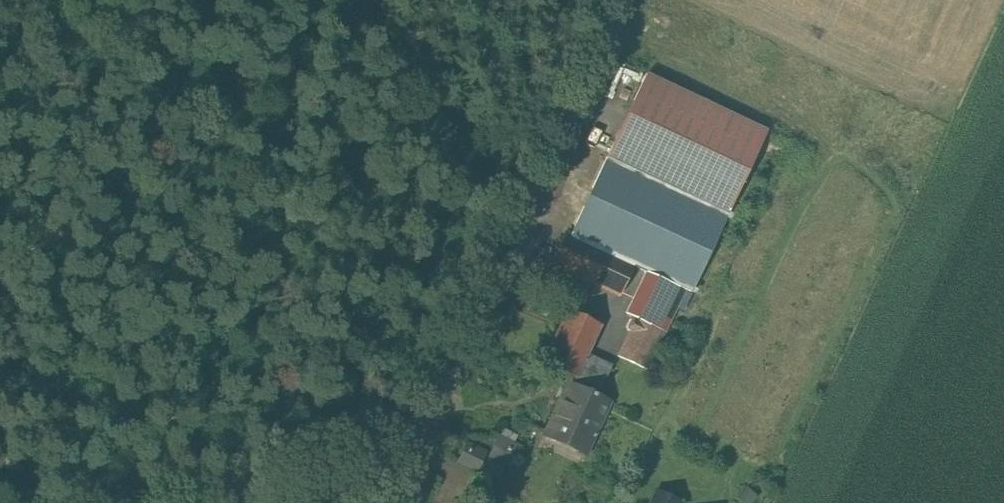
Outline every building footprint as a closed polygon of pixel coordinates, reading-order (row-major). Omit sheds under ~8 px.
[(645,73),(606,155),(568,235),(605,252),(607,253),(612,242),(623,247),(628,236),(692,266),(700,269),(727,213),(729,214),(730,213),(727,212),(766,130),(645,73)] [(568,235),(564,233),(550,262),(592,281),(605,252),(568,235)] [(692,266),(628,236),(623,247),(612,242),(607,253),(632,264),(647,271),(626,314),(633,317),(637,319),(643,304),(669,316),(692,266)] [(607,253),(605,252),(592,281),(618,293),(632,264),(607,253)] [(669,316),(643,304),(637,319),(662,331),(669,316)] [(566,309),(542,362),(571,375),(575,377),(586,353),(599,324),(566,309)] [(637,319),(633,317),(630,318),(626,326),(627,329),(631,331),(619,356),(645,368),(662,331),(637,319)] [(575,377),(571,375),(544,435),(562,443),(564,438),(587,449),(609,400),(597,395),(612,364),(586,353),(575,377)] [(469,438),(461,458),(507,477),(523,436),(503,428),(495,448),(469,438)] [(656,491),(650,502),(678,502),(656,491)]
